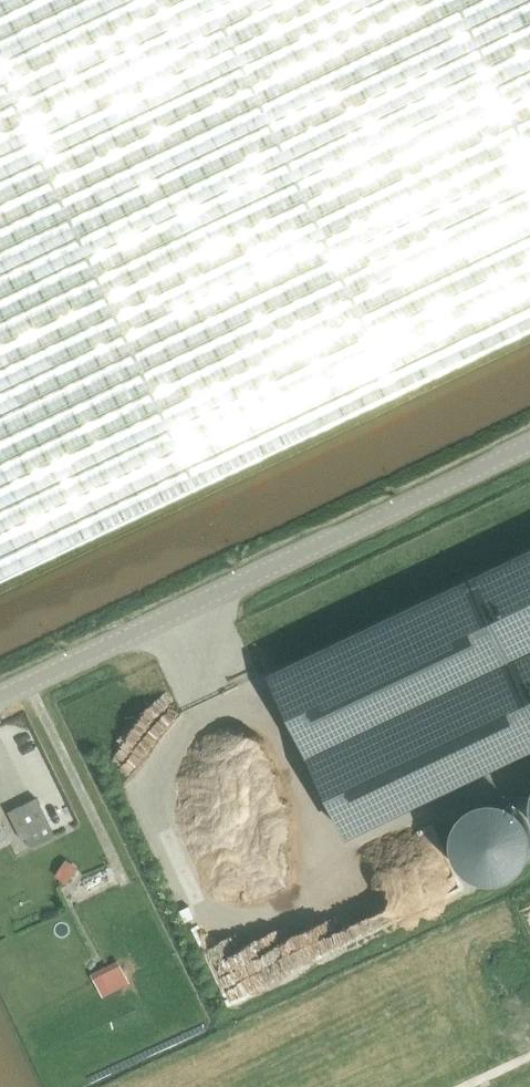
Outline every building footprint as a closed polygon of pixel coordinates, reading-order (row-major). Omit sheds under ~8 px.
[(529,328),(529,0),(0,0),(0,578),(529,328)] [(271,675),(347,835),(529,748),(529,551),(471,579),(470,576),(468,577),(470,580),(271,675)] [(10,781),(24,778),(20,762),(6,766),(10,781)] [(37,798),(8,812),(22,840),(26,839),(30,848),(55,836),(37,798)] [(51,874),(69,878),(73,859),(56,855),(51,874)] [(100,990),(126,978),(115,955),(89,967),(100,990)]
